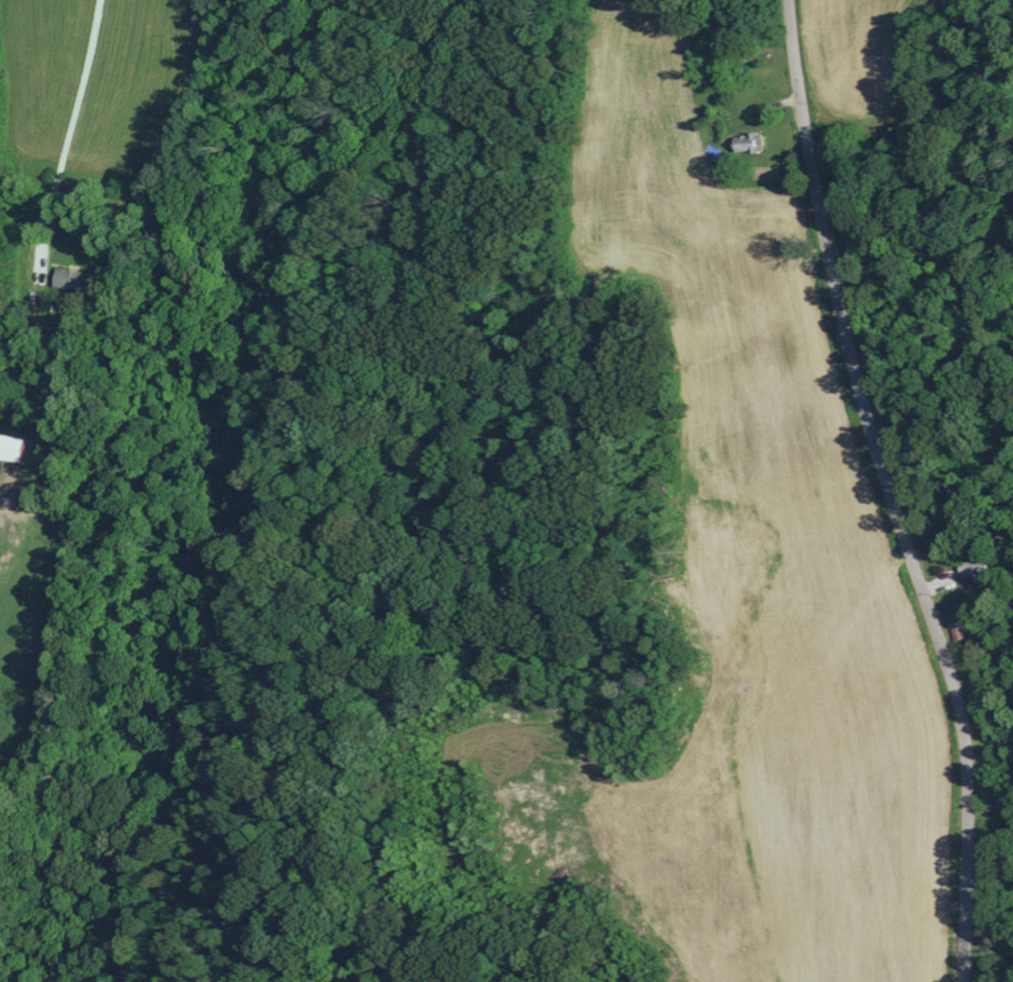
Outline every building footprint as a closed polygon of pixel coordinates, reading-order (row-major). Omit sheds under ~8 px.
[(761,152),(761,133),(731,134),(732,152),(761,152)] [(89,271),(53,268),(51,288),(87,291),(89,271)] [(18,463),(23,438),(0,434),(0,459),(18,463)] [(973,581),(983,582),(984,562),(959,561),(959,574),(973,574),(973,581)]
